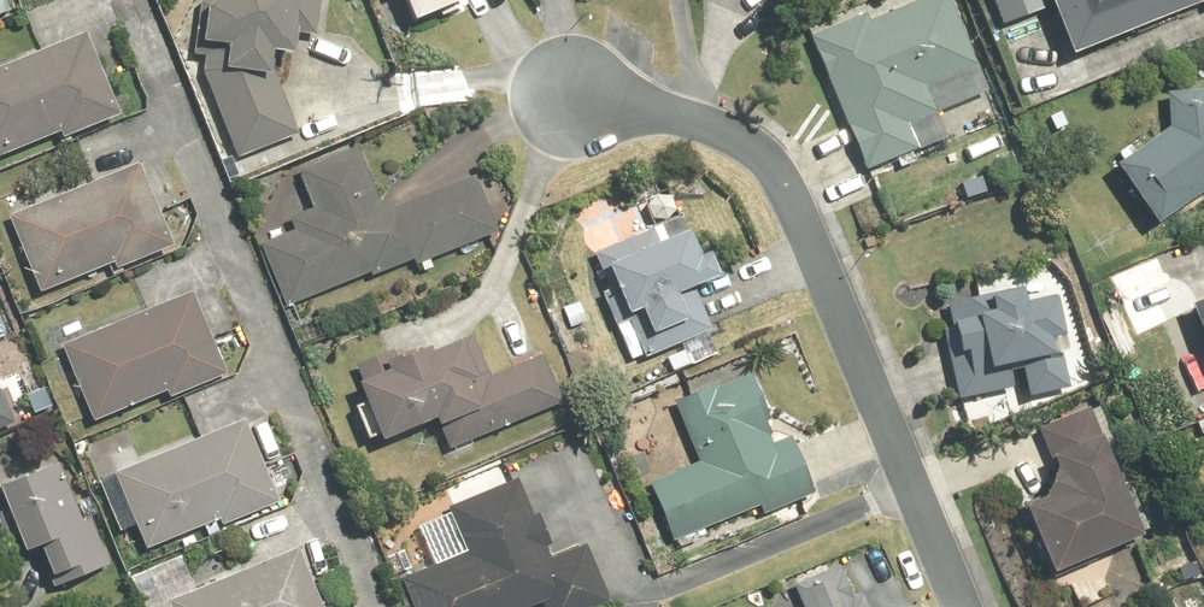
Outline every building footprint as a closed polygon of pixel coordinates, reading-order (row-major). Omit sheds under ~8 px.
[(233,159),(293,136),(267,55),(286,57),(290,34),(312,37),(316,0),(202,0),(198,3),(193,46),(202,48),(199,74),(233,159)] [(403,24),(460,0),(393,0),(403,24)] [(806,38),(861,172),(996,117),(947,0),(899,0),(806,38)] [(1063,57),(1203,1),(1203,0),(1039,0),(1063,57)] [(0,66),(0,156),(53,135),(56,140),(115,117),(82,33),(0,66)] [(1161,94),(1163,129),(1106,168),(1147,226),(1203,187),(1203,91),(1161,94)] [(257,245),(282,307),(365,275),(366,278),(408,262),(410,267),(494,234),(470,176),(391,207),(372,199),(353,149),(294,171),(308,209),(299,213),(285,219),(290,232),(257,245)] [(133,165),(5,216),(32,296),(106,266),(109,272),(167,249),(133,165)] [(673,218),(590,254),(606,291),(598,294),(607,317),(612,328),(624,323),(640,359),(707,330),(689,288),(710,279),(700,255),(691,259),(673,218)] [(953,402),(1019,387),(1021,398),(1066,390),(1058,352),(1063,351),(1052,296),(1021,302),(1018,288),(943,305),(948,330),(938,332),(953,402)] [(187,293),(56,346),(88,423),(161,393),(164,400),(221,376),(187,293)] [(1181,308),(1203,370),(1203,299),(1181,308)] [(557,406),(538,357),(485,377),(469,336),(422,354),(420,349),(392,360),(389,351),(351,365),(358,382),(349,386),(371,444),(426,423),(429,430),(433,428),(442,450),(557,406)] [(644,483),(667,543),(755,509),(757,515),(810,495),(788,437),(769,444),(761,423),(764,422),(746,376),(712,389),(711,386),(670,402),(694,464),(644,483)] [(1012,508),(1042,578),(1139,536),(1088,408),(1033,431),(1045,457),(1041,459),(1046,472),(1034,499),(1012,508)] [(240,420),(108,474),(140,552),(214,522),(216,528),(275,504),(240,420)] [(0,485),(0,518),(15,555),(30,549),(43,579),(54,575),(58,586),(109,566),(89,518),(82,521),(58,462),(0,485)] [(458,554),(397,579),(408,606),(535,606),(538,606),(539,606),(594,606),(604,602),(582,545),(546,558),(542,547),(547,545),(533,513),(528,516),(513,479),(443,509),(453,535),(451,539),(458,554)] [(161,602),(163,606),(316,606),(294,550),(161,602)] [(858,594),(849,598),(837,567),(789,586),(798,606),(863,606),(858,594)]
